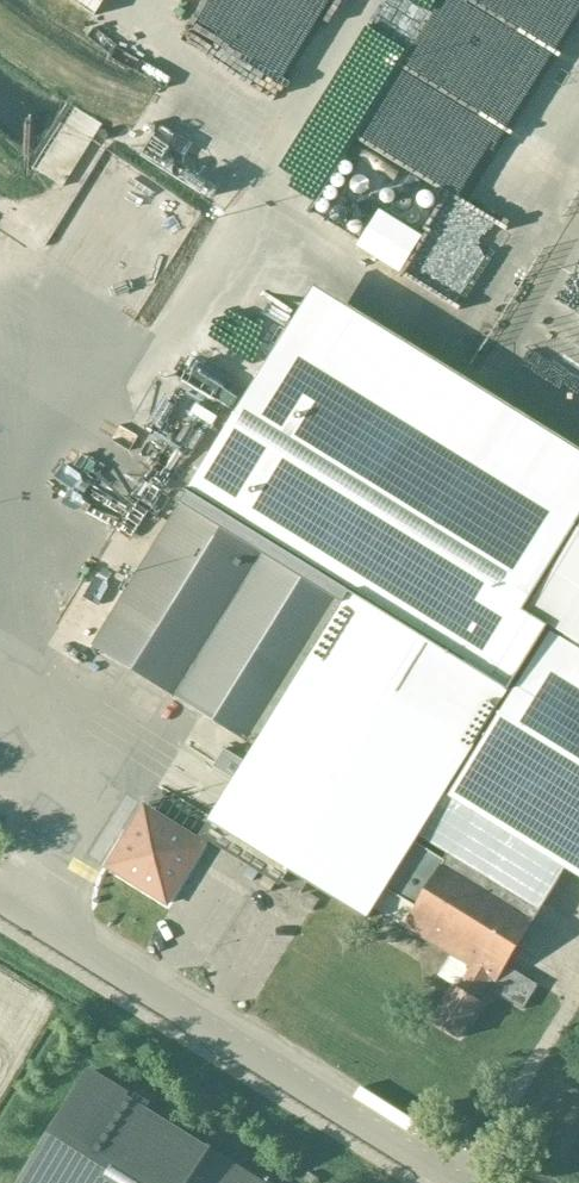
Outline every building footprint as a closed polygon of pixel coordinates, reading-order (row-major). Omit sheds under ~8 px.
[(97,45),(123,48),(126,18),(100,16),(97,45)] [(392,95),(401,76),(401,59),(353,153),(353,169),(368,183),(371,185),(392,186),(392,145),(457,146),(457,139),(475,148),(459,179),(474,194),(474,215),(485,220),(503,221),(511,228),(521,217),(533,228),(545,234),(559,220),(569,200),(578,200),(578,185),(502,147),(480,146),(484,138),(483,138),(470,125),(464,131),(392,95)] [(63,198),(104,134),(77,117),(36,180),(63,198)] [(120,165),(93,197),(103,205),(129,172),(120,165)] [(143,254),(154,263),(184,226),(165,210),(148,231),(156,238),(143,254)] [(422,238),(380,211),(358,247),(400,274),(422,238)] [(578,519),(284,338),(229,426),(189,492),(186,491),(186,492),(188,493),(94,646),(256,747),(247,761),(226,748),(225,750),(228,752),(219,766),(237,777),(210,820),(368,919),(374,908),(405,927),(453,956),(440,977),(454,986),(432,1022),(458,1038),(481,1001),(489,989),(523,1010),(538,985),(505,965),(535,918),(566,867),(578,875),(578,517),(578,519)] [(501,414),(563,439),(573,415),(511,390),(501,414)] [(107,447),(125,454),(130,443),(111,436),(107,447)] [(167,904),(205,844),(144,806),(107,867),(167,904)] [(286,868),(274,861),(259,885),(270,892),(286,868)] [(308,882),(288,870),(281,882),(300,894),(308,882)] [(222,1157),(86,1074),(20,1182),(206,1182),(222,1157)] [(222,1157),(206,1182),(264,1182),(222,1157)] [(318,1180),(308,1173),(304,1179),(309,1182),(316,1182),(318,1180)]
